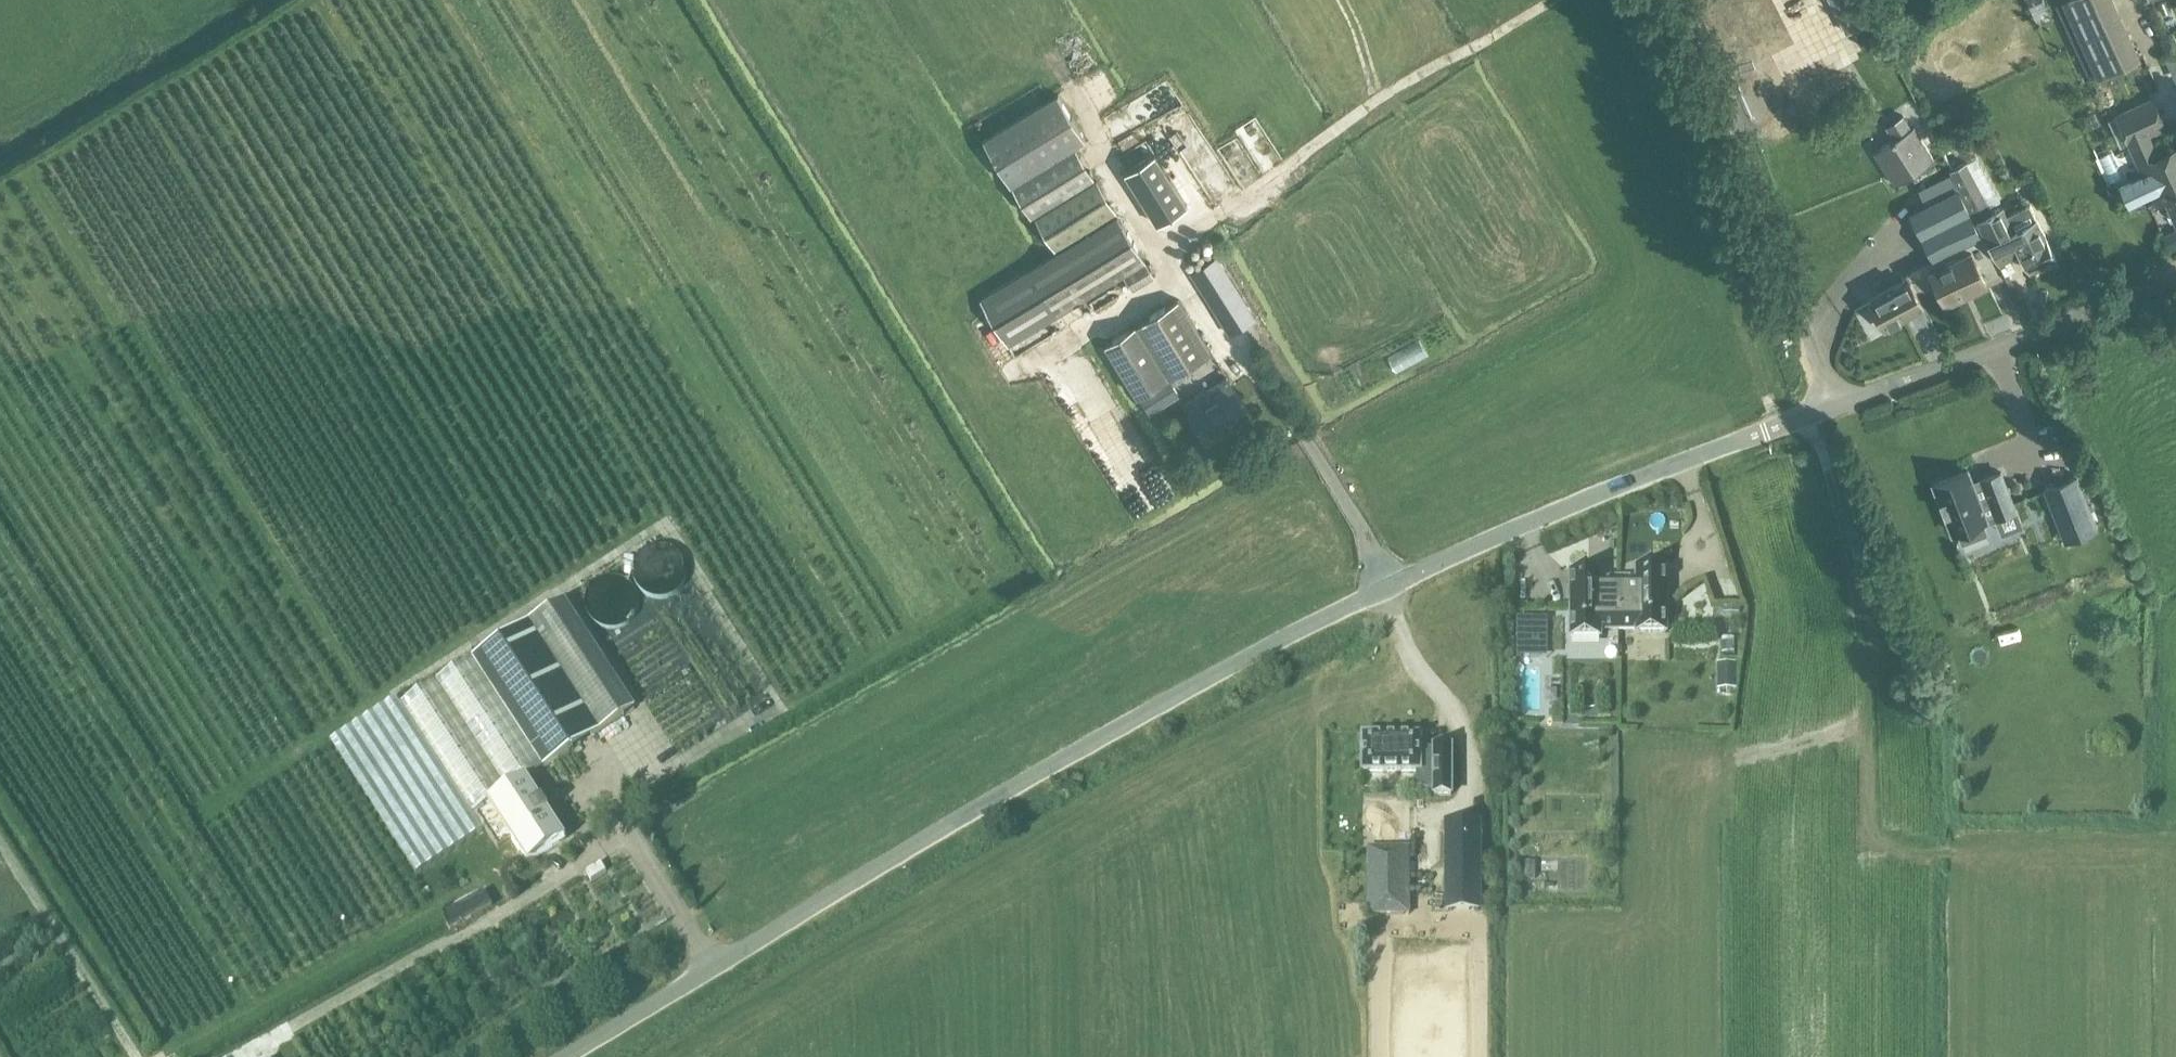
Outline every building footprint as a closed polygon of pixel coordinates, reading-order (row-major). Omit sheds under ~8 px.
[(2081,38),(2121,20),(2112,0),(2064,0),(2081,38)] [(2081,38),(2097,75),(2137,57),(2121,20),(2081,38)] [(1012,184),(1086,139),(1060,94),(985,139),(1012,184)] [(2115,114),(2127,142),(2163,127),(2151,99),(2115,114)] [(1896,184),(1934,159),(1914,128),(1913,129),(1904,115),(1887,126),(1896,139),(1875,152),(1896,184)] [(2137,176),(2125,182),(2134,202),(2152,194),(2157,204),(2168,199),(2175,195),(2175,184),(2173,177),(2175,176),(2175,148),(2175,147),(2139,164),(2143,173),(2137,176)] [(1032,216),(1096,177),(1078,148),(1014,186),(1032,216)] [(1155,154),(1126,172),(1158,224),(1188,205),(1155,154)] [(1966,160),(1950,169),(1976,218),(1978,218),(1992,211),(1966,160)] [(1907,193),(1915,210),(1912,212),(1935,259),(1982,236),(1959,189),(1951,173),(1907,193)] [(1056,250),(1117,213),(1098,181),(1037,218),(1056,250)] [(2168,199),(2175,217),(2175,195),(2168,199)] [(1992,211),(1978,218),(1989,242),(1999,262),(2021,250),(2031,270),(2056,258),(2037,219),(2030,204),(2008,215),(2003,206),(1992,211)] [(1133,291),(1156,277),(1119,216),(1028,272),(1055,317),(1124,276),(1133,291)] [(1947,307),(1985,288),(1987,287),(1971,255),(1931,275),(1947,307)] [(1253,319),(1216,259),(1193,273),(1231,333),(1253,319)] [(1885,328),(1924,307),(1910,282),(1872,303),(1885,328)] [(1138,325),(1170,377),(1211,351),(1179,300),(1138,325)] [(1169,378),(1136,326),(1107,345),(1139,396),(1169,378)] [(1424,340),(1391,353),(1398,369),(1430,356),(1424,340)] [(1151,411),(1167,401),(1157,386),(1141,396),(1151,411)] [(1210,443),(1252,416),(1233,387),(1191,413),(1210,443)] [(1968,470),(1934,483),(1953,531),(1958,529),(1963,542),(1987,532),(1982,520),(1995,515),(1996,517),(2016,509),(2001,472),(1982,479),(1982,480),(1973,483),(1968,470)] [(2035,505),(2051,550),(2077,541),(2076,538),(2090,533),(2075,493),(2061,499),(2060,496),(2035,505)] [(1620,613),(1620,633),(1638,633),(1638,636),(1668,636),(1667,570),(1638,570),(1638,581),(1619,581),(1620,613)] [(632,602),(632,600),(631,595),(630,590),(627,586),(625,582),(621,579),(615,575),(610,574),(606,573),(599,574),(595,575),(586,580),(582,585),(580,589),(578,594),(577,599),(578,604),(579,610),(581,615),(584,618),(588,622),(593,625),(603,627),(609,627),(614,626),(620,623),(623,620),(629,612),(631,607),(632,602)] [(1620,633),(1620,613),(1619,581),(1601,581),(1601,575),(1572,575),(1572,640),(1601,640),(1601,633),(1620,633)] [(565,600),(528,624),(401,707),(473,817),(475,815),(498,850),(513,841),(527,863),(564,840),(526,781),(599,734),(636,710),(565,600)] [(1386,733),(1386,768),(1440,768),(1440,783),(1455,783),(1455,792),(1472,792),(1472,744),(1455,743),(1455,747),(1440,747),(1440,734),(1386,733)] [(1470,805),(1470,891),(1500,891),(1500,805),(1470,805)] [(1368,915),(1430,915),(1430,849),(1368,849),(1368,915)]
